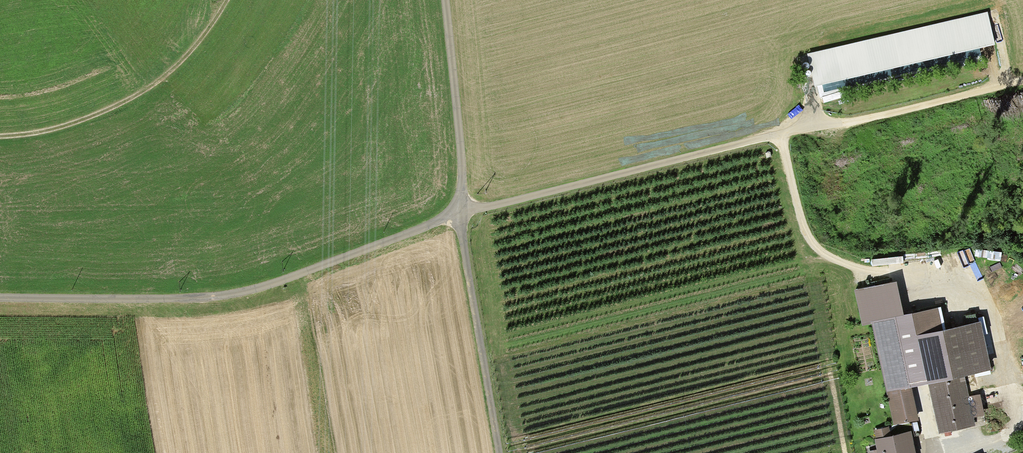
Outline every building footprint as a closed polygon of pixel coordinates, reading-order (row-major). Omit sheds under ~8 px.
[(985,12),(810,52),(817,81),(992,42),(985,12)] [(873,322),(896,423),(917,418),(910,384),(927,380),(939,433),(972,425),(970,418),(983,416),(979,398),(966,401),(960,373),(990,366),(980,322),(943,330),(938,307),(905,314),(898,280),(855,290),(862,324),(873,322)] [(874,433),(878,452),(915,452),(910,433),(891,437),(889,429),(874,433)]
